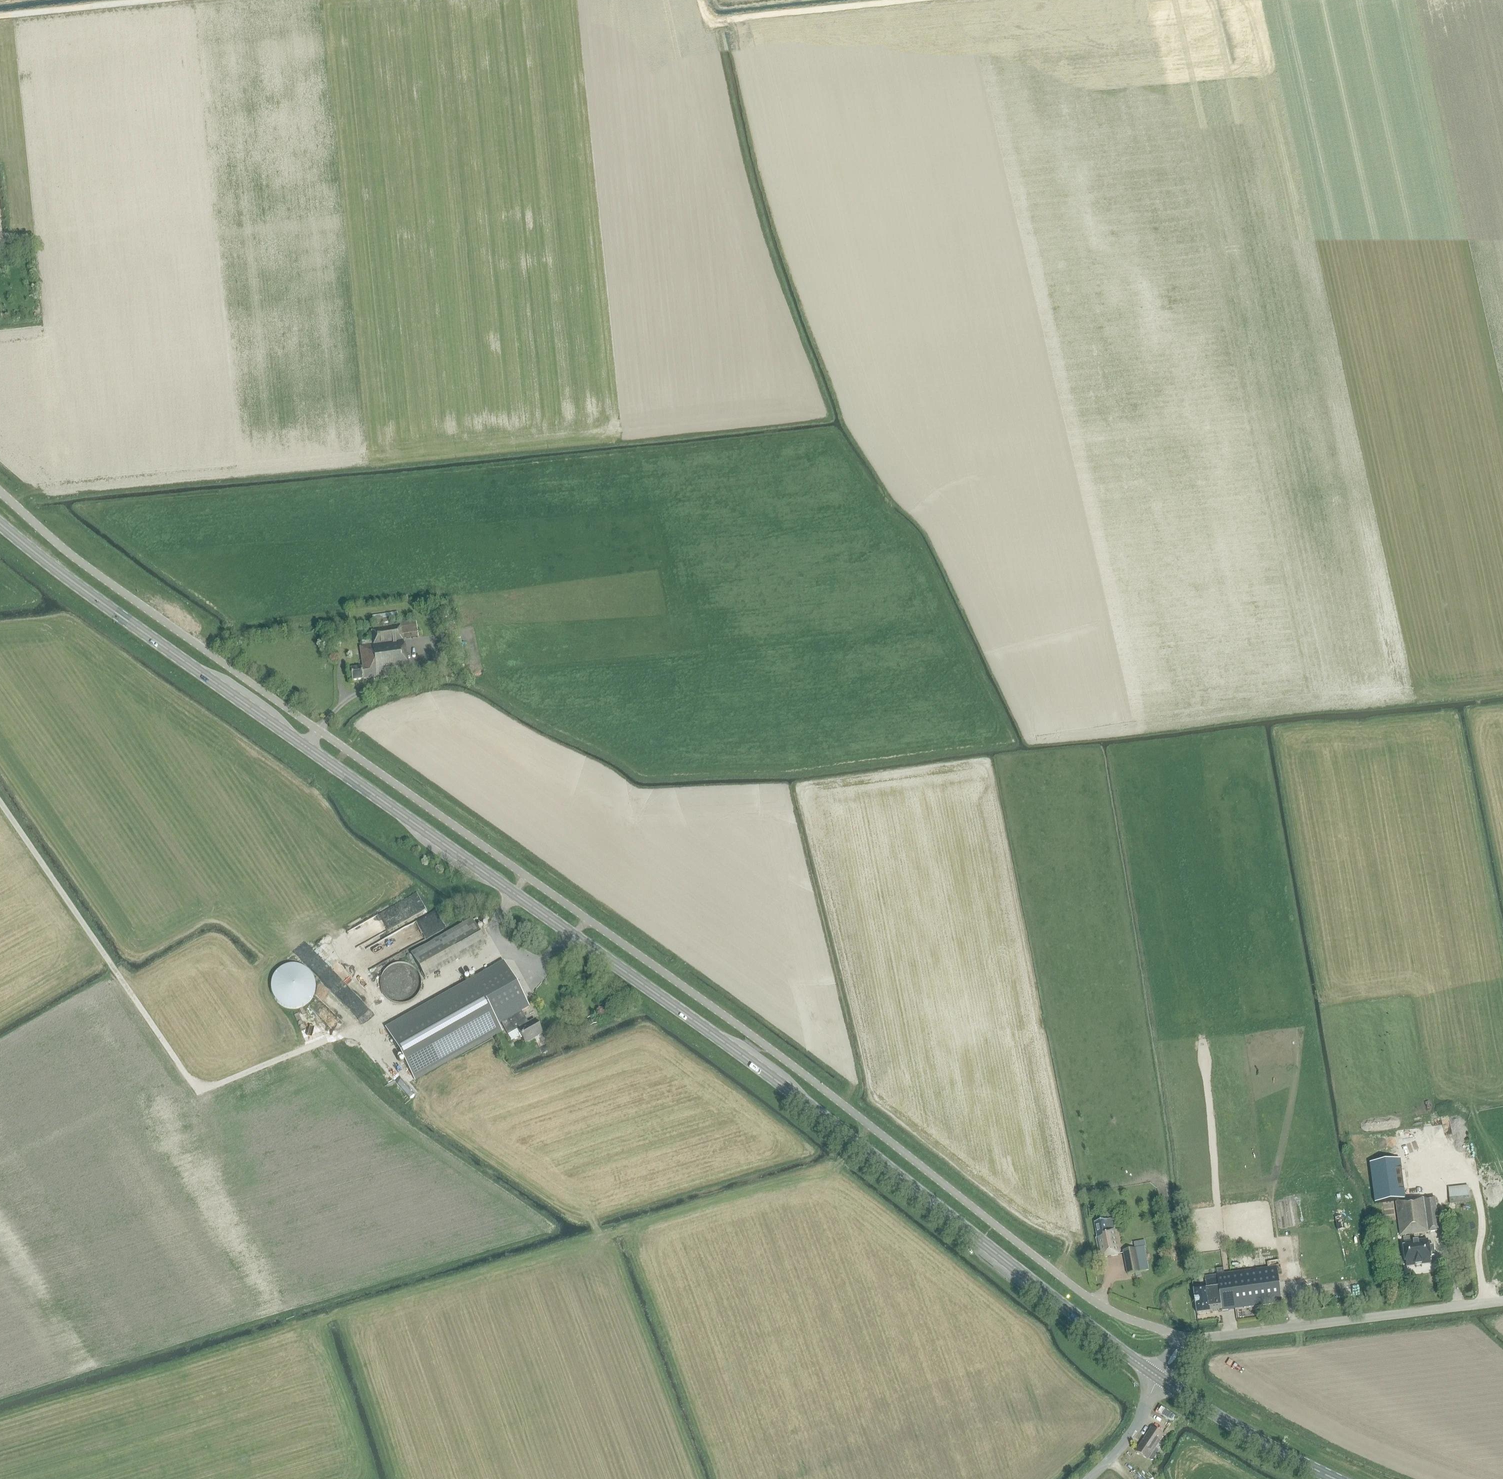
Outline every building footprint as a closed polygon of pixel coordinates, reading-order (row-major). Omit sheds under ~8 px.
[(398,621),(396,612),(371,616),(373,625),(398,621)] [(407,674),(402,640),(402,639),(418,636),(416,625),(371,632),(373,640),(361,641),(362,645),(359,646),(363,667),(350,669),(352,681),(375,677),(376,679),(407,674)] [(465,658),(460,638),(453,639),(459,660),(465,658)] [(412,912),(415,918),(427,913),(418,894),(369,916),(375,929),(412,912)] [(426,936),(445,927),(437,909),(417,919),(426,936)] [(420,974),(481,940),(470,921),(410,955),(420,974)] [(313,950),(303,960),(334,991),(344,981),(313,950)] [(413,1080),(501,1031),(497,1025),(500,1023),(508,1036),(517,1031),(525,1044),(542,1034),(534,1020),(528,1024),(521,1011),(528,1007),(503,961),(384,1028),(413,1080)] [(587,1018),(591,1026),(597,1024),(593,1016),(587,1018)] [(1448,1140),(1460,1137),(1455,1114),(1443,1116),(1448,1140)] [(1405,1201),(1400,1159),(1370,1163),(1375,1204),(1396,1201),(1397,1202),(1405,1201)] [(1461,1198),(1449,1199),(1450,1203),(1452,1203),(1470,1201),(1468,1187),(1460,1188),(1461,1198)] [(1448,1189),(1449,1199),(1461,1198),(1460,1188),(1448,1189)] [(1424,1198),(1396,1202),(1400,1236),(1439,1231),(1435,1197),(1424,1199),(1424,1198)] [(1095,1238),(1099,1258),(1100,1258),(1120,1254),(1113,1219),(1106,1220),(1094,1223),(1097,1238),(1095,1238)] [(1430,1257),(1435,1256),(1433,1246),(1429,1246),(1428,1240),(1413,1242),(1413,1237),(1403,1238),(1405,1252),(1404,1252),(1406,1266),(1415,1265),(1415,1266),(1422,1265),(1422,1264),(1431,1263),(1430,1257)] [(1134,1242),(1135,1249),(1145,1247),(1144,1240),(1134,1242)] [(1135,1249),(1123,1251),(1127,1274),(1139,1272),(1135,1249)] [(1230,1274),(1235,1309),(1282,1303),(1277,1267),(1230,1274)] [(1221,1311),(1235,1309),(1230,1274),(1217,1275),(1218,1284),(1206,1286),(1206,1289),(1193,1290),(1197,1314),(1210,1312),(1210,1311),(1221,1310),(1221,1311)] [(1151,1428),(1142,1442),(1136,1452),(1148,1460),(1148,1459),(1151,1461),(1153,1461),(1159,1452),(1158,1450),(1155,1448),(1163,1436),(1151,1428)] [(1137,1478),(1143,1478),(1144,1478),(1135,1470),(1132,1474),(1137,1478)]
